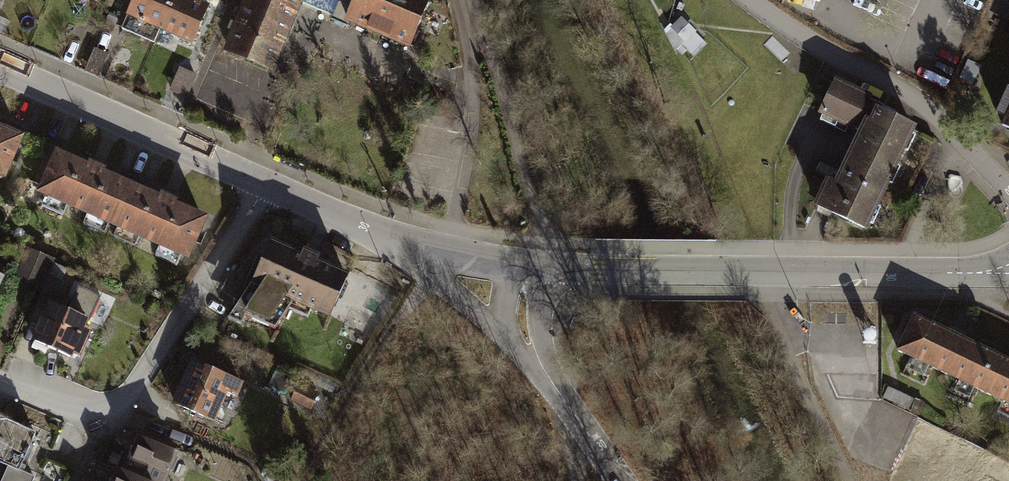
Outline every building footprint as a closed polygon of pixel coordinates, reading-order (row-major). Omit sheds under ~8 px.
[(121,28),(154,43),(160,29),(172,0),(133,0),(121,28)] [(189,0),(172,0),(160,29),(193,43),(208,8),(189,0)] [(269,67),(297,0),(249,0),(227,50),(269,67)] [(343,0),(336,16),(410,45),(429,0),(343,0)] [(686,19),(665,40),(689,64),(710,43),(686,19)] [(182,65),(172,87),(189,94),(198,72),(182,65)] [(882,104),(833,81),(816,118),(864,141),(878,112),(882,104)] [(817,213),(874,240),(924,134),(878,112),(864,141),(844,185),(833,179),(817,213)] [(0,129),(0,174),(5,176),(22,139),(0,129)] [(130,187),(57,155),(41,192),(114,224),(130,187)] [(204,218),(130,187),(114,224),(187,256),(204,218)] [(271,245),(256,280),(238,305),(248,309),(245,316),(275,330),(294,301),(330,316),(347,277),(271,245)] [(29,248),(16,277),(39,287),(52,259),(29,248)] [(37,300),(50,306),(51,303),(60,284),(47,278),(37,300)] [(51,303),(50,306),(34,341),(70,357),(72,352),(78,355),(89,330),(82,327),(85,319),(90,321),(101,297),(78,287),(68,310),(51,303)] [(901,357),(992,400),(1008,364),(1008,361),(919,319),(901,357)] [(240,383),(194,363),(176,404),(212,420),(225,391),(235,395),(240,383)] [(992,400),(1008,408),(1008,364),(992,400)] [(299,387),(293,401),(310,408),(316,395),(299,387)] [(890,388),(886,399),(909,407),(912,395),(890,388)] [(874,430),(910,441),(919,412),(883,400),(874,430)] [(19,471),(20,470),(36,434),(1,418),(0,420),(0,462),(9,466),(19,471)] [(126,475),(140,480),(162,480),(174,453),(141,439),(126,475)] [(20,470),(19,471),(9,466),(2,480),(34,480),(36,477),(20,470)] [(116,480),(140,480),(126,475),(120,472),(116,480)]
